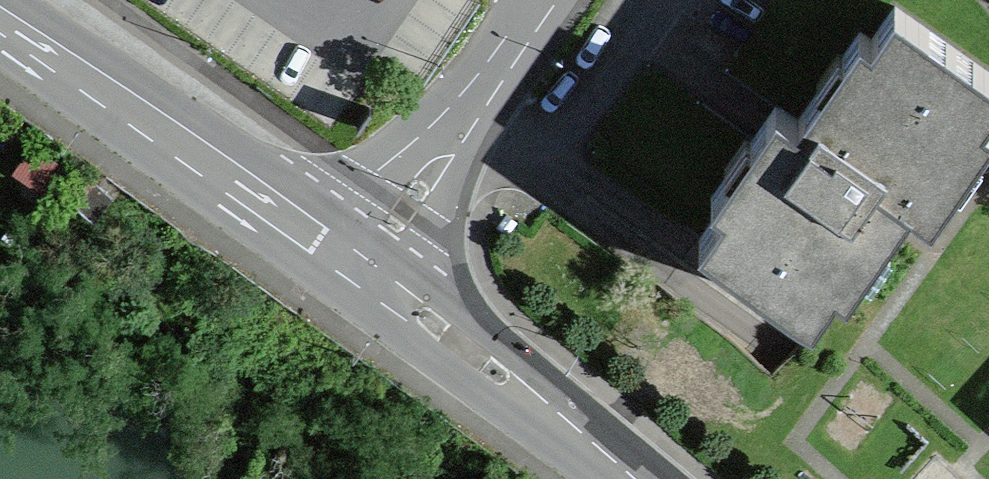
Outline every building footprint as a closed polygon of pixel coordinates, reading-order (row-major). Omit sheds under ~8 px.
[(699,237),(813,317),(837,283),(847,290),(910,202),(932,217),(988,136),(988,123),(985,120),(988,114),(988,72),(894,5),(871,39),(858,30),(796,119),(776,104),(712,196),(723,204),(699,237)] [(108,197),(87,179),(70,198),(91,216),(108,197)]
